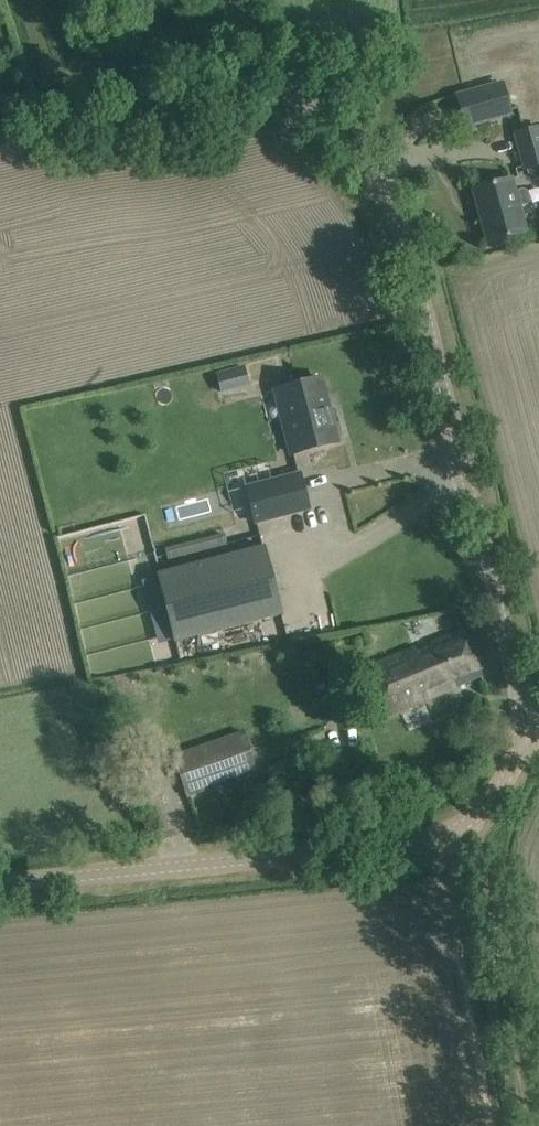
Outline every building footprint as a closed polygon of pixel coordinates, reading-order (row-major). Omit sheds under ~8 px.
[(502,84),(458,96),(465,124),(510,112),(502,84)] [(538,128),(514,134),(524,169),(526,168),(528,174),(538,180),(538,131),(538,128)] [(524,189),(511,192),(508,179),(474,188),(489,242),(524,233),(516,208),(528,205),(529,200),(526,191),(524,189)] [(243,365),(215,372),(221,391),(248,384),(243,365)] [(337,441),(321,378),(284,387),(293,419),(284,421),(292,453),(337,441)] [(246,487),(255,522),(308,508),(300,474),(246,487)] [(157,573),(175,642),(281,614),(264,546),(157,573)] [(367,667),(387,715),(482,676),(463,629),(367,667)] [(257,772),(242,731),(173,756),(187,796),(257,772)]
